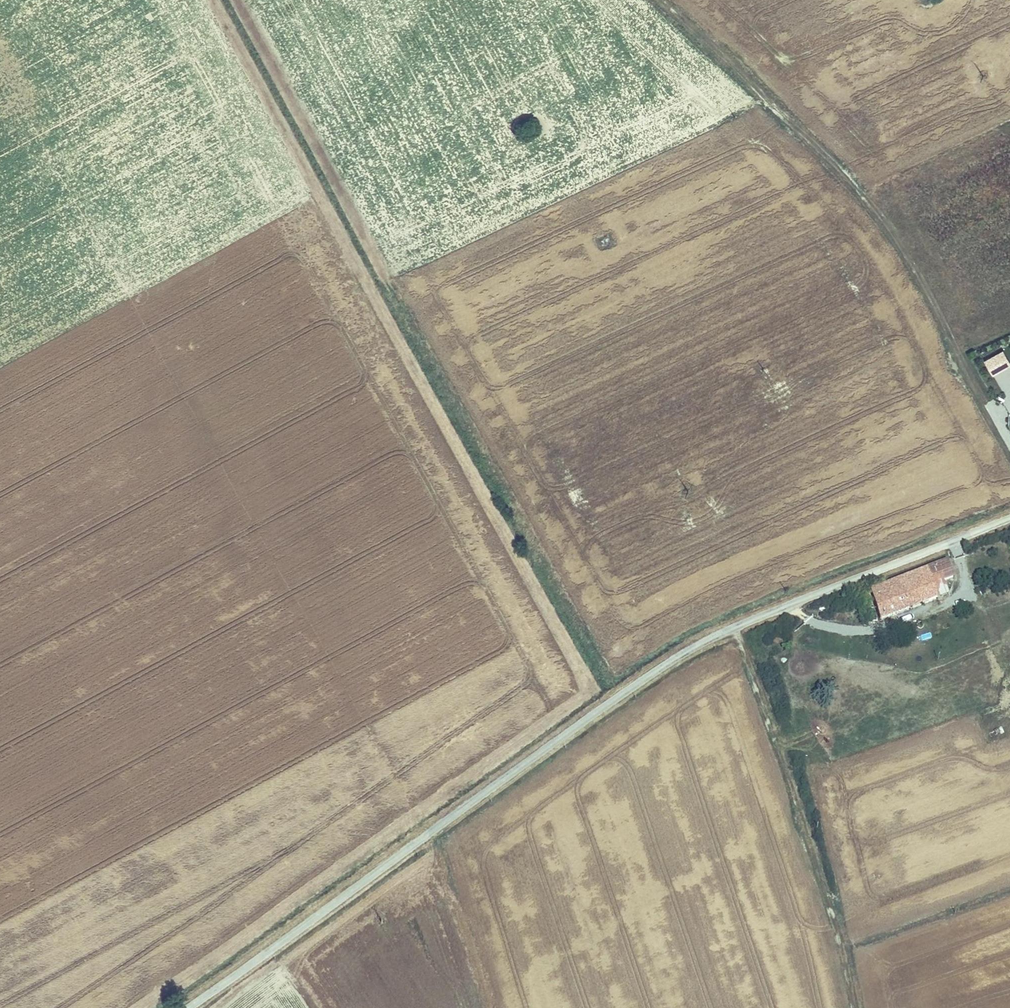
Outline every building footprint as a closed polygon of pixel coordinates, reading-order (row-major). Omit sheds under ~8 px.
[(983,360),(991,377),(1009,369),(1009,364),(1004,351),(983,360)] [(995,378),(1009,412),(1009,372),(995,378)] [(878,618),(937,595),(933,583),(941,580),(952,576),(946,560),(867,590),(878,618)] [(933,583),(937,595),(946,592),(941,580),(933,583)]
